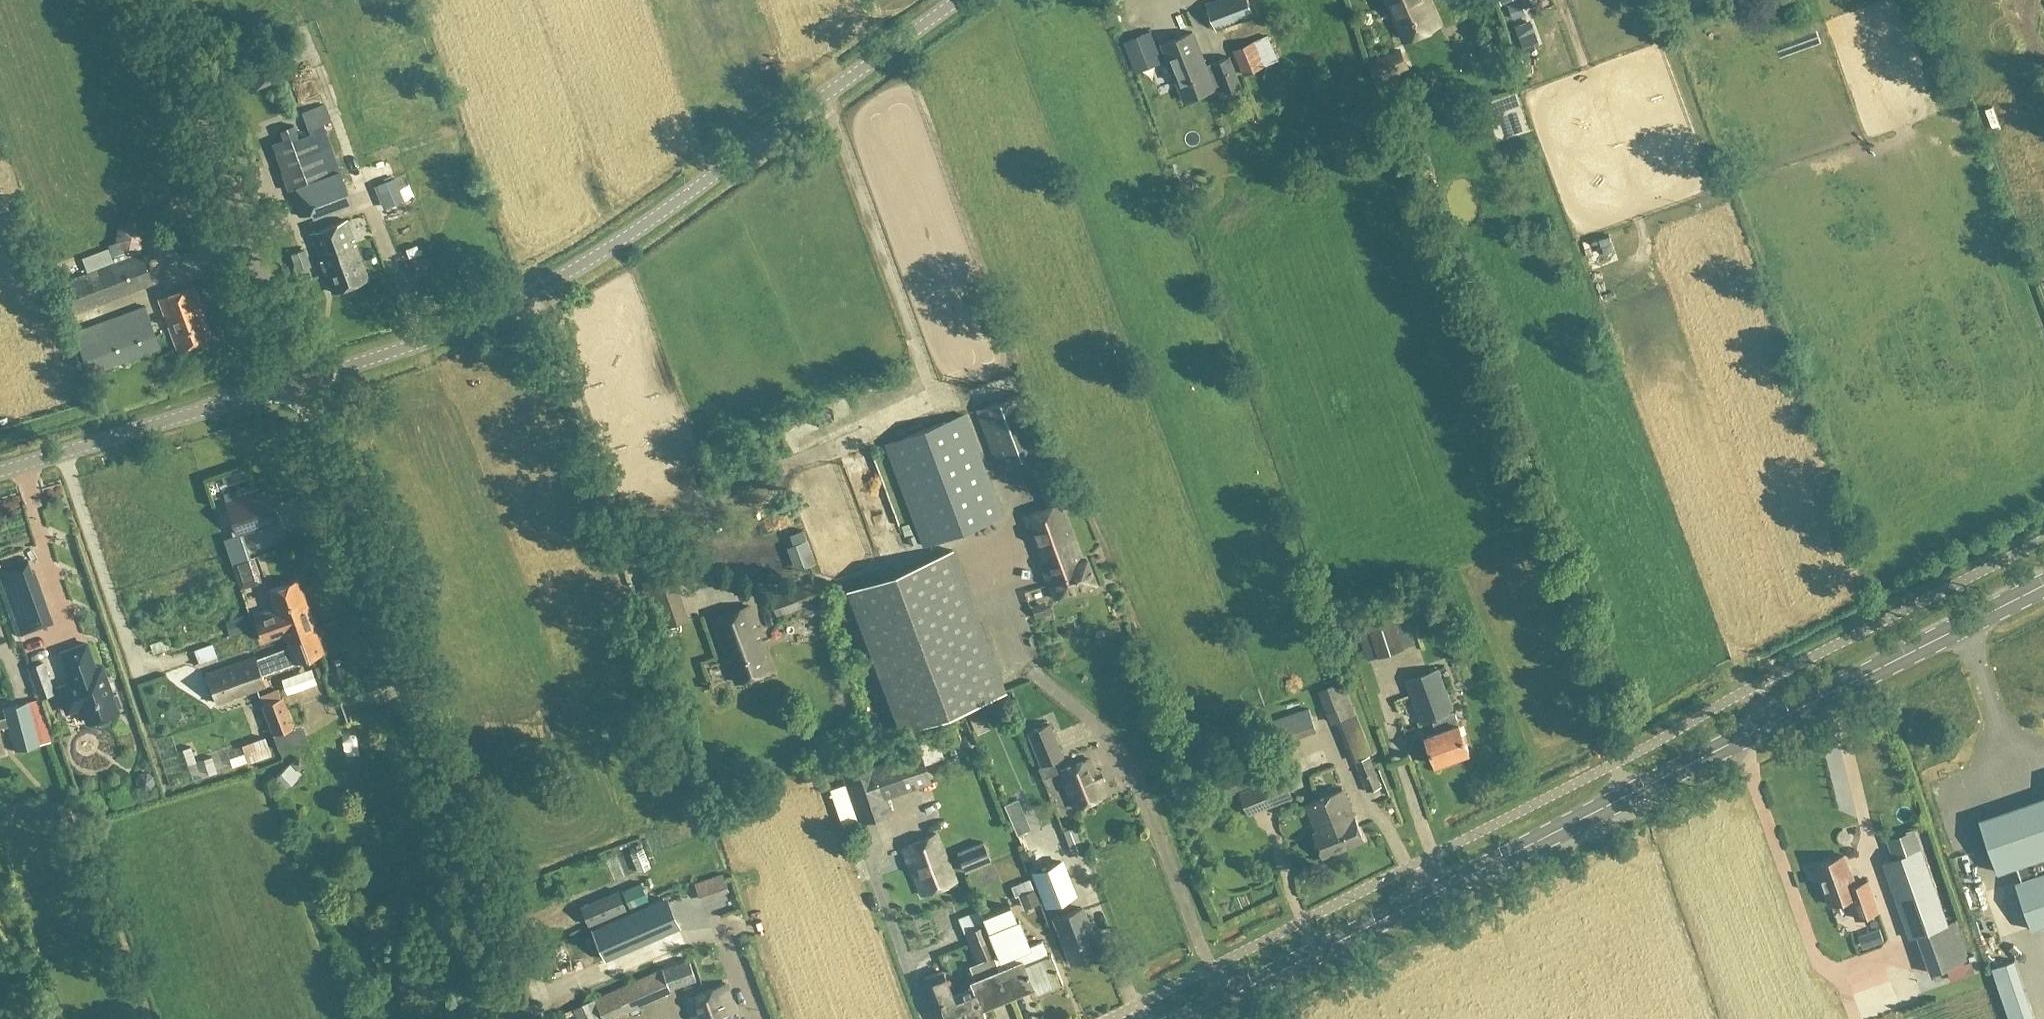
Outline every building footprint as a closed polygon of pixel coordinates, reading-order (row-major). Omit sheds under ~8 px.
[(1247,0),(1223,0),(1206,7),(1215,31),(1253,17),(1247,0)] [(1403,41),(1436,27),(1424,0),(1385,0),(1403,41)] [(1674,12),(1666,15),(1671,26),(1679,22),(1674,12)] [(1259,38),(1268,64),(1288,57),(1279,31),(1259,38)] [(1150,33),(1131,41),(1122,44),(1134,74),(1161,64),(1150,33)] [(1192,35),(1161,46),(1183,103),(1214,91),(1213,89),(1220,86),(1223,96),(1240,90),(1228,59),(1205,68),(1192,35)] [(1231,52),(1241,77),(1264,69),(1253,43),(1231,52)] [(1491,45),(1481,49),(1486,61),(1496,57),(1491,45)] [(1406,67),(1399,51),(1369,64),(1376,80),(1406,67)] [(300,114),(309,138),(291,145),(289,139),(272,145),(299,218),(310,214),(313,220),(352,205),(324,132),(322,127),(330,124),(323,105),(300,114)] [(331,293),(367,280),(346,221),(309,235),(331,293)] [(55,286),(66,317),(151,286),(138,250),(141,249),(145,232),(133,223),(118,229),(115,245),(127,254),(129,260),(55,286)] [(211,339),(192,288),(157,301),(176,352),(211,339)] [(144,310),(75,332),(89,375),(158,352),(144,310)] [(1021,396),(976,413),(997,468),(1042,452),(1021,396)] [(962,417),(884,447),(922,548),(1001,517),(962,417)] [(1032,471),(1046,506),(1068,497),(1054,462),(1032,471)] [(244,470),(221,477),(224,486),(247,479),(244,470)] [(265,491),(224,504),(234,537),(275,524),(265,491)] [(1059,506),(1024,519),(1023,519),(1053,600),(1094,584),(1085,560),(1080,562),(1059,506)] [(951,552),(842,592),(896,736),(1004,695),(951,552)] [(252,559),(231,566),(239,591),(261,583),(252,559)] [(34,574),(32,575),(26,560),(0,569),(0,577),(21,635),(51,624),(34,574)] [(667,577),(641,586),(657,631),(683,622),(667,577)] [(267,592),(273,611),(254,617),(262,642),(282,635),(285,641),(313,632),(296,582),(267,592)] [(1411,610),(1416,626),(1429,623),(1435,639),(1450,635),(1439,603),(1411,610)] [(748,609),(711,622),(732,683),(768,671),(759,645),(761,645),(748,609)] [(1365,621),(1366,623),(1355,627),(1366,661),(1377,657),(1378,659),(1403,650),(1402,648),(1413,645),(1402,611),(1391,613),(1365,621)] [(243,617),(224,623),(229,636),(247,631),(243,617)] [(313,632),(285,641),(287,650),(255,661),(254,658),(233,665),(243,696),(264,688),(260,675),(292,664),(293,665),(321,656),(313,632)] [(94,669),(85,644),(61,653),(72,683),(57,689),(66,712),(81,707),(86,723),(95,720),(96,724),(100,726),(108,723),(110,719),(109,715),(117,712),(116,708),(120,706),(116,695),(112,696),(101,666),(94,669)] [(193,653),(197,666),(216,660),(211,646),(193,653)] [(26,668),(38,700),(54,694),(43,662),(26,668)] [(243,696),(233,665),(205,675),(216,705),(243,696)] [(286,682),(293,699),(324,686),(316,669),(286,682)] [(1439,671),(1406,682),(1420,726),(1433,722),(1436,733),(1424,737),(1434,767),(1466,756),(1439,671)] [(1371,757),(1343,683),(1317,692),(1331,726),(1335,724),(1352,764),(1353,763),(1366,794),(1381,789),(1368,758),(1371,757)] [(270,737),(276,734),(292,729),(280,697),(258,705),(270,737)] [(7,728),(14,753),(37,747),(26,704),(2,711),(5,720),(0,721),(0,730),(7,728)] [(1275,747),(1315,734),(1307,710),(1268,723),(1275,747)] [(989,730),(980,712),(967,718),(975,736),(989,730)] [(1026,733),(1040,767),(1063,759),(1050,725),(1026,733)] [(367,750),(384,750),(384,730),(367,730),(367,750)] [(288,751),(305,745),(301,732),(283,738),(288,751)] [(187,738),(190,746),(182,748),(187,764),(199,760),(204,775),(211,773),(198,734),(187,738)] [(247,765),(270,758),(264,739),(241,747),(247,765)] [(1247,779),(1246,778),(1267,769),(1256,740),(1205,760),(1217,790),(1224,787),(1229,799),(1240,794),(1248,816),(1292,800),(1279,767),(1247,779)] [(842,779),(858,825),(888,815),(883,800),(929,784),(918,752),(842,779)] [(1058,773),(1073,810),(1103,798),(1088,760),(1058,773)] [(290,763),(274,779),(285,791),(301,775),(290,763)] [(1363,843),(1353,817),(1343,790),(1305,805),(1315,833),(1312,834),(1322,859),(1363,843)] [(1017,806),(1015,800),(1003,805),(1008,816),(1014,813),(1017,806)] [(1981,824),(1979,820),(1978,820),(1996,874),(2015,868),(2020,882),(2014,884),(2030,931),(2043,927),(2043,802),(1981,824)] [(8,829),(10,818),(0,816),(0,827),(8,829)] [(902,849),(921,896),(954,884),(935,836),(902,849)] [(1074,842),(1077,859),(1087,857),(1083,840),(1074,842)] [(956,855),(964,873),(990,863),(982,844),(956,855)] [(1953,922),(1947,925),(1920,851),(1881,865),(1909,939),(1915,936),(1930,976),(1968,962),(1953,922)] [(1815,868),(1829,907),(1848,900),(1855,920),(1877,912),(1867,883),(1854,888),(1843,858),(1815,868)] [(1058,905),(1070,900),(1057,866),(1030,877),(1041,905),(1056,899),(1058,905)] [(1014,899),(1017,898),(1023,911),(1038,906),(1028,881),(1010,888),(1014,899)] [(628,909),(647,901),(640,884),(621,892),(628,909)] [(624,911),(617,894),(580,909),(587,927),(624,911)] [(684,917),(688,938),(714,932),(707,897),(693,900),(696,914),(684,917)] [(663,905),(592,936),(605,966),(676,935),(663,905)] [(993,959),(1009,999),(1032,990),(1035,996),(1062,985),(1051,956),(1047,958),(1041,943),(1029,948),(1018,921),(1016,922),(1010,907),(982,918),(998,957),(996,958),(993,959)] [(1081,910),(1053,920),(1069,965),(1098,955),(1081,910)] [(993,959),(996,958),(984,928),(966,935),(977,964),(968,968),(973,980),(968,982),(973,996),(975,995),(981,1010),(1009,999),(993,959)] [(1868,933),(1872,946),(1883,943),(1878,929),(1868,933)] [(688,961),(662,971),(671,989),(694,981),(688,961)] [(1989,969),(2007,1018),(2033,1018),(2012,961),(1989,969)] [(631,1011),(668,995),(659,972),(592,1000),(600,1018),(614,1018),(631,1011)] [(973,996),(953,1004),(941,973),(923,980),(939,1018),(956,1018),(964,1016),(965,1018),(985,1018),(981,1010),(975,995),(973,996)] [(704,993),(713,1018),(736,1018),(725,986),(704,993)] [(704,993),(684,1000),(690,1018),(713,1018),(704,993)] [(465,1011),(481,1007),(478,994),(462,999),(465,1011)]
